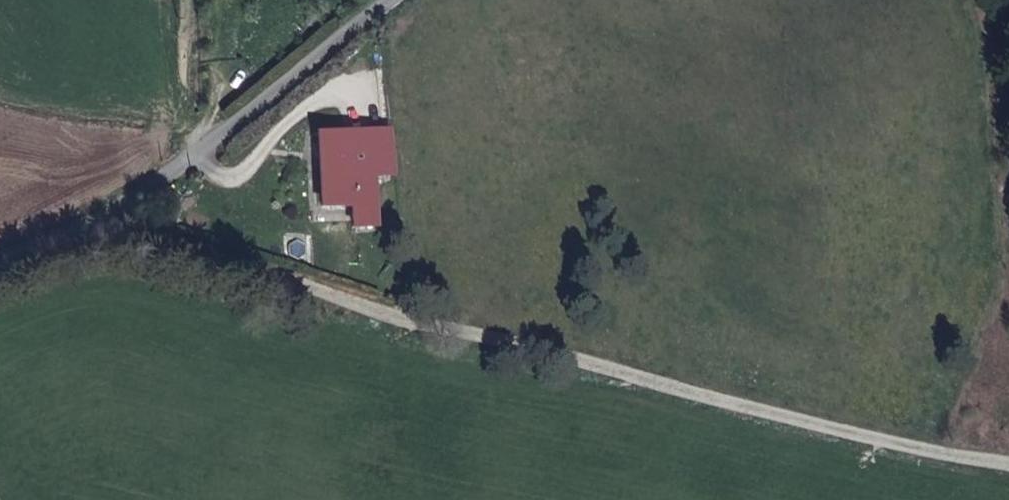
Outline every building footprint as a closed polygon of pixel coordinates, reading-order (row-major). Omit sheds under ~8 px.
[(370,175),(393,173),(390,129),(319,134),(324,210),(353,208),(354,229),(374,228),(370,175)]
